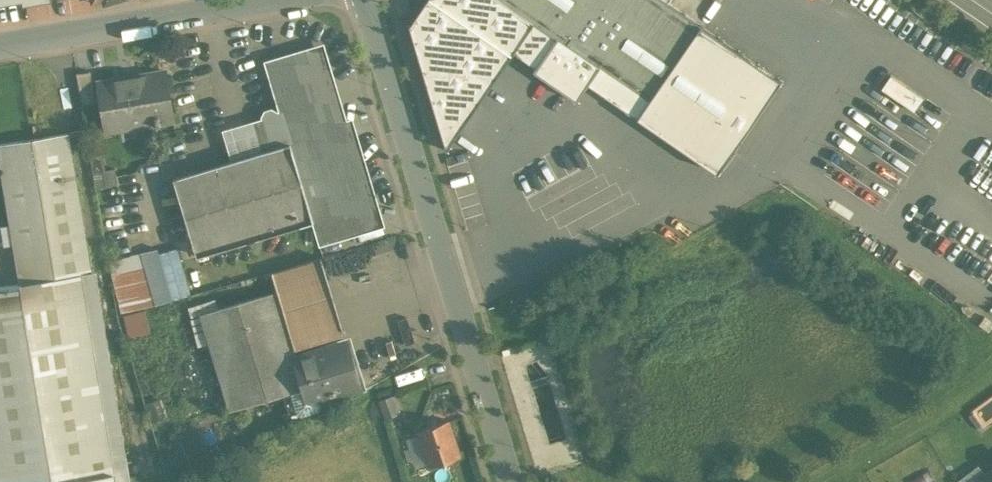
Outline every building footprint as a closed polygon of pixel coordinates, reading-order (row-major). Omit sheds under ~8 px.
[(650,101),(701,26),(664,0),(502,0),(650,101)] [(477,29),(444,77),(472,97),(505,49),(477,29)] [(321,49),(266,65),(281,113),(276,115),(275,112),(271,110),(267,111),(264,116),(265,118),(252,122),(261,152),(290,143),(313,221),(319,240),(379,221),(349,123),(343,125),(321,49)] [(141,73),(135,78),(117,81),(111,77),(98,79),(105,130),(157,123),(157,127),(161,127),(161,122),(173,120),(166,70),(141,73)] [(89,71),(77,73),(82,104),(95,102),(89,71)] [(891,72),(882,86),(916,108),(925,94),(891,72)] [(571,111),(558,130),(568,136),(580,117),(571,111)] [(0,144),(0,175),(19,282),(81,271),(81,273),(92,271),(65,133),(0,144)] [(261,152),(174,178),(197,256),(313,221),(290,143),(261,152)] [(191,294),(179,242),(110,257),(121,309),(191,294)] [(297,357),(344,343),(319,261),(272,275),(277,290),(297,357)] [(0,285),(0,481),(113,481),(81,273),(81,271),(19,282),(0,285)] [(276,290),(200,313),(229,410),(291,391),(305,387),(296,358),(297,357),(277,290),(276,290)] [(148,308),(125,311),(128,334),(151,331),(148,308)] [(297,357),(296,358),(305,387),(309,400),(319,397),(359,384),(347,342),(344,343),(297,357)] [(305,387),(291,391),(297,411),(301,413),(319,408),(321,404),(319,397),(309,400),(305,387)] [(447,419),(433,423),(431,418),(419,422),(420,426),(417,427),(428,463),(458,454),(447,419)] [(956,481),(988,481),(983,476),(985,475),(978,466),(956,481)] [(983,476),(988,481),(991,481),(991,469),(985,475),(983,476)]
